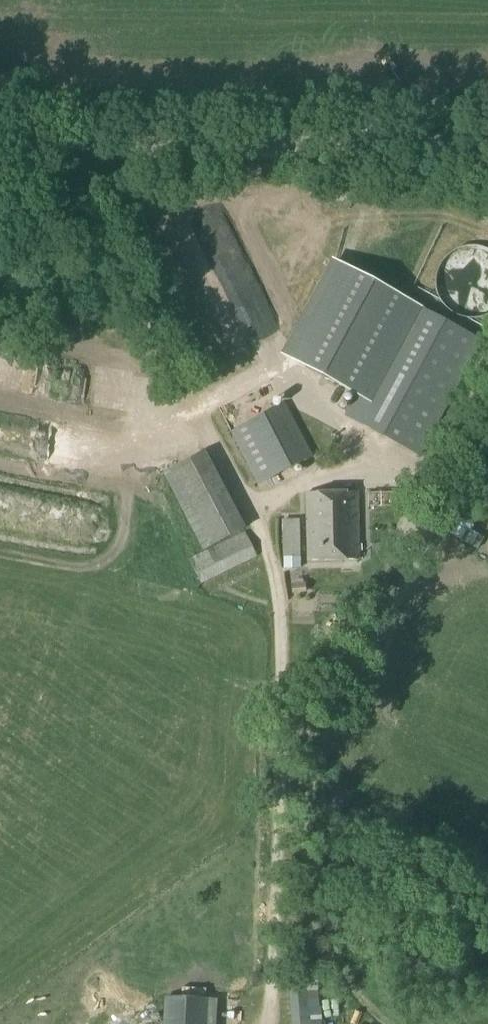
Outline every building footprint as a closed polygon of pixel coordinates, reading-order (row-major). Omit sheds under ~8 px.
[(197,215),(198,227),(234,226),(234,214),(197,215)] [(485,311),(487,310),(487,260),(483,259),(478,259),(474,260),(469,262),(465,264),(462,268),(459,271),(457,276),(456,280),(455,285),(456,289),(457,294),(459,298),(461,302),(464,305),(468,307),(472,309),(476,311),(481,311),(485,311)] [(482,341),(332,260),(279,358),(354,398),(344,416),(419,457),(482,341)] [(258,486),(312,458),(284,405),(231,432),(258,486)] [(203,550),(244,529),(204,453),(164,474),(203,550)] [(308,560),(359,559),(358,493),(307,494),(308,560)] [(283,557),(300,557),(299,520),(282,520),(282,557),(283,557)] [(201,584),(257,556),(245,533),(189,561),(201,584)] [(300,569),(300,557),(283,557),(283,569),(300,569)] [(315,975),(288,978),(292,1023),(319,1023),(315,975)] [(207,999),(165,997),(164,1023),(215,1023),(217,999),(207,999)]
